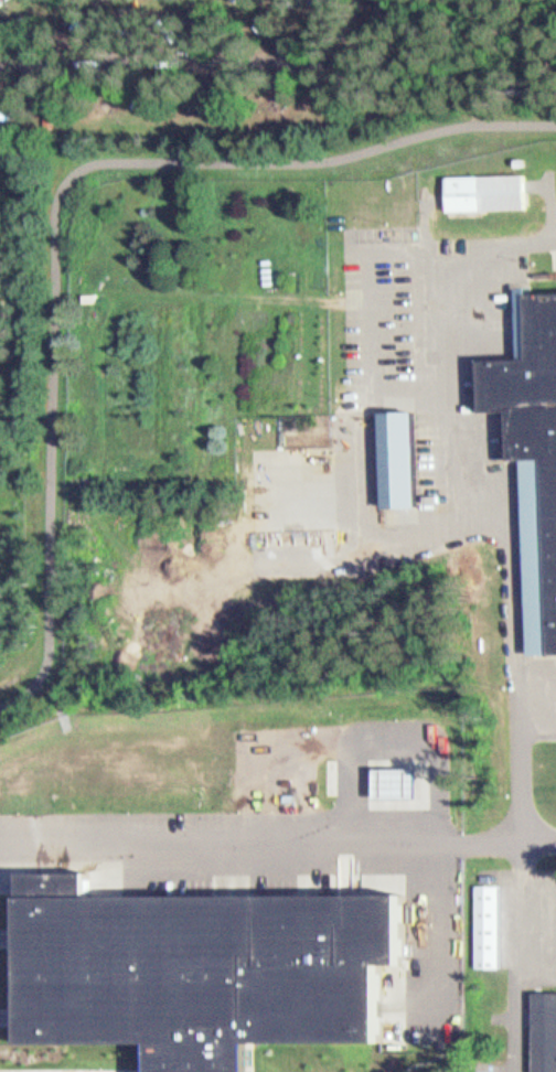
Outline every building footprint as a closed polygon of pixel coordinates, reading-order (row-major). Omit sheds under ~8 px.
[(527,176),(449,177),(449,212),(527,212),(527,176)] [(555,597),(555,291),(534,292),(535,356),(487,356),(488,409),(515,408),(517,457),(550,455),(555,597)] [(373,405),(378,500),(414,499),(408,403),(373,405)] [(87,888),(87,867),(25,867),(26,1037),(149,1037),(149,1071),(257,1071),(257,1036),(383,1036),(382,960),(408,960),(408,886),(87,888)] [(502,962),(475,962),(475,887),(502,887),(502,962)] [(534,991),(555,991),(555,1071),(533,1071),(534,991)]
